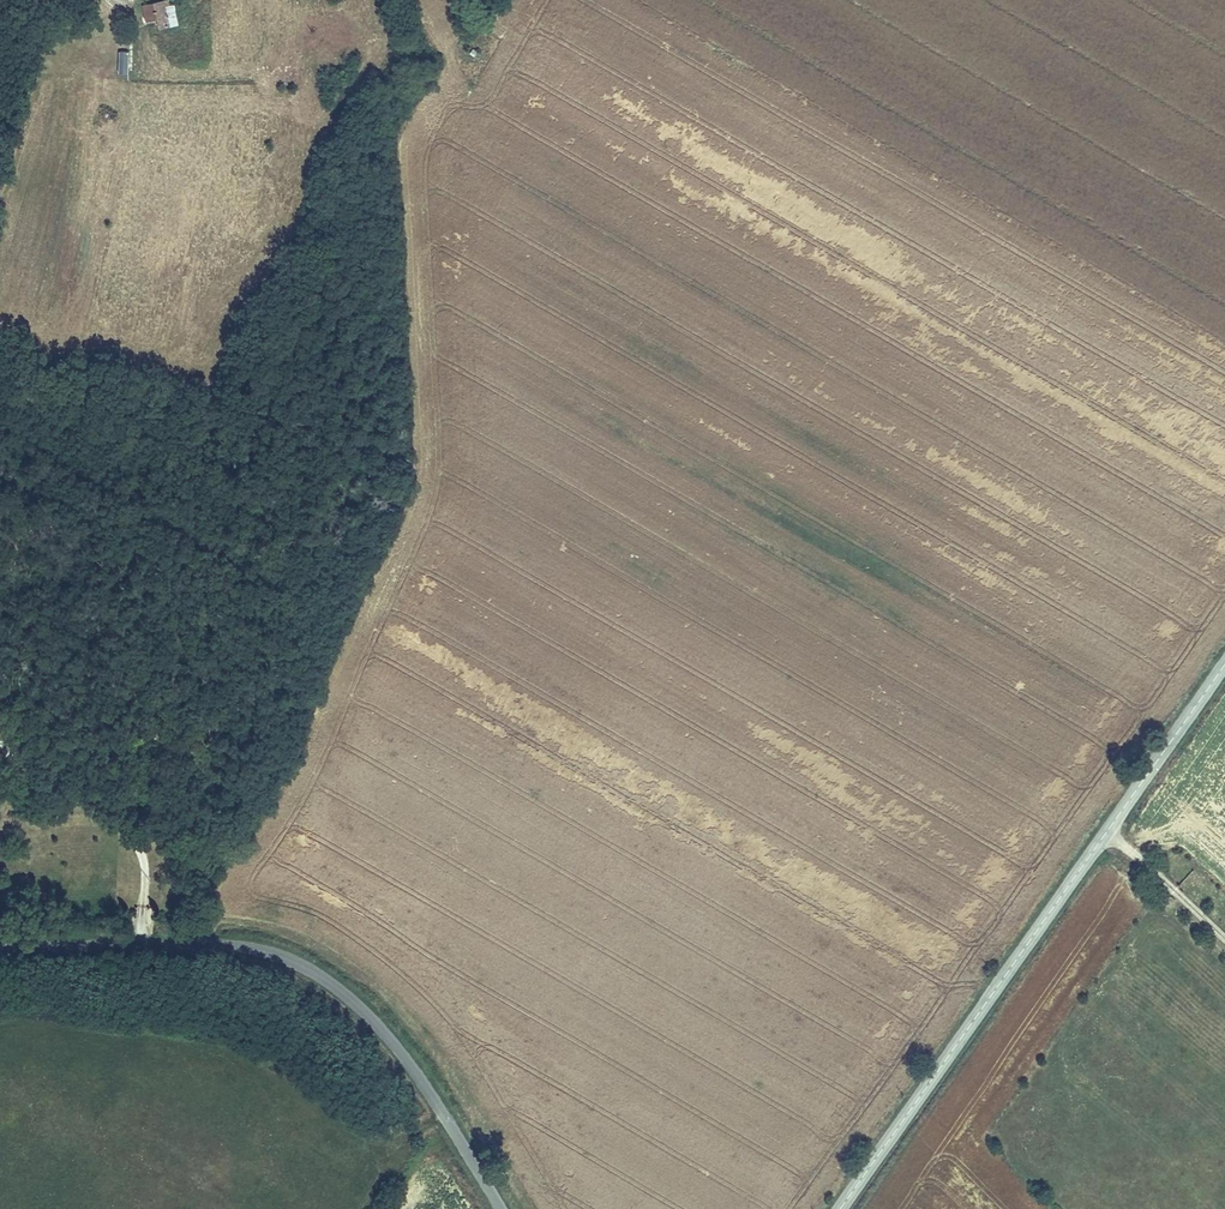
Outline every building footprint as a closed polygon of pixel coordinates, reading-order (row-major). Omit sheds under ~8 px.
[(167,0),(143,7),(147,21),(157,18),(159,29),(169,27),(164,7),(168,6),(167,0)]
